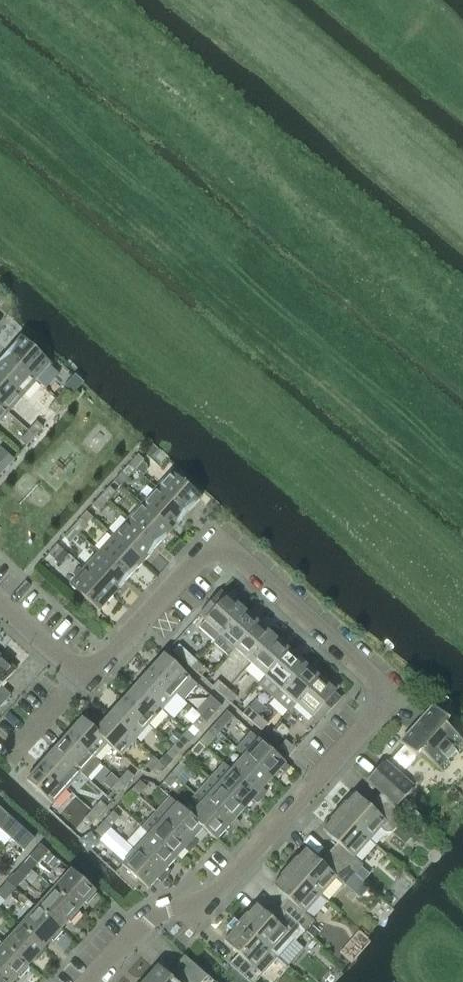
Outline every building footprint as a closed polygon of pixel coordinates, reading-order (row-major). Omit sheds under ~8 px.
[(21,338),(6,354),(36,381),(44,388),(59,372),(21,338)] [(22,397),(36,381),(6,354),(0,361),(0,378),(22,397)] [(7,413),(22,397),(0,378),(0,407),(7,413)] [(65,390),(57,400),(63,405),(71,396),(65,390)] [(48,409),(54,415),(63,405),(57,400),(48,409)] [(36,422),(28,432),(34,437),(42,428),(36,422)] [(19,441),(25,447),(34,437),(28,432),(19,441)] [(5,470),(13,460),(0,448),(0,465),(5,470)] [(137,455),(129,465),(135,470),(143,461),(137,455)] [(129,465),(120,474),(126,479),(135,470),(129,465)] [(156,489),(185,515),(200,499),(171,472),(156,489)] [(108,487),(100,497),(106,502),(114,493),(108,487)] [(141,505),(171,531),(185,515),(156,489),(141,505)] [(100,497),(91,506),(98,511),(106,502),(100,497)] [(126,521),(156,547),(171,531),(141,505),(126,521)] [(79,519),(71,529),(77,534),(85,525),(79,519)] [(112,537),(142,564),(156,547),(126,521),(112,537)] [(69,544),(77,534),(71,529),(62,538),(69,544)] [(98,553),(127,579),(142,564),(112,537),(98,553)] [(56,545),(48,554),(54,560),(62,550),(56,545)] [(83,569),(113,595),(127,579),(98,553),(83,569)] [(98,612),(113,595),(83,569),(68,585),(98,612)] [(199,616),(205,621),(198,628),(214,642),(212,643),(213,644),(247,605),(243,602),(240,602),(237,605),(227,596),(225,598),(220,593),(199,616)] [(247,605),(213,644),(228,657),(234,650),(258,624),(248,615),(252,612),(251,609),(247,605)] [(258,624),(234,650),(249,664),(277,633),(273,629),(271,629),(267,633),(258,624)] [(277,633),(249,664),(265,677),(288,651),(279,643),(282,639),(282,637),(277,633)] [(172,652),(181,660),(191,668),(196,662),(187,654),(178,646),(172,652)] [(288,651),(265,677),(257,686),(272,699),(308,660),(304,657),(302,657),(298,660),(288,651)] [(149,671),(175,695),(183,702),(197,686),(189,679),(163,655),(149,671)] [(10,696),(0,687),(15,670),(0,657),(0,707),(10,696)] [(308,660),(272,699),(288,713),(296,705),(295,705),(319,678),(309,670),(312,666),(312,664),(308,660)] [(191,668),(200,677),(206,670),(196,662),(191,668)] [(135,686),(161,710),(175,695),(149,671),(135,686)] [(295,705),(296,705),(311,719),(312,717),(319,723),(340,700),(333,694),(339,688),(334,683),(332,683),(328,687),(319,678),(295,705)] [(212,687),(221,696),(227,689),(217,681),(212,687)] [(122,701),(148,725),(161,710),(135,686),(122,701)] [(221,696),(229,703),(230,704),(236,698),(227,689),(221,696)] [(108,717),(134,740),(148,725),(122,701),(108,717)] [(439,771),(462,744),(462,742),(444,726),(448,721),(432,707),(400,744),(416,758),(419,753),(439,771)] [(208,708),(200,717),(207,723),(215,714),(208,708)] [(242,715),(251,723),(257,716),(248,708),(242,715)] [(218,734),(224,728),(233,718),(226,712),(212,728),(218,734)] [(251,723),(261,731),(267,725),(257,716),(251,723)] [(107,744),(120,756),(134,740),(108,717),(95,731),(81,719),(95,732),(94,732),(107,744)] [(191,726),(198,732),(207,723),(200,717),(191,726)] [(67,735),(93,759),(107,744),(94,732),(95,732),(81,719),(67,735)] [(207,733),(198,743),(205,749),(214,739),(207,733)] [(235,749),(270,780),(279,771),(282,774),(285,774),(289,769),(249,733),(235,749)] [(54,750),(80,774),(86,779),(99,764),(93,759),(67,735),(54,750)] [(181,738),(173,748),(179,753),(188,744),(181,738)] [(279,748),(289,756),(294,750),(285,741),(279,748)] [(198,743),(190,753),(196,759),(205,749),(198,743)] [(164,757),(171,763),(179,753),(173,748),(164,757)] [(230,772),(261,800),(265,795),(265,793),(262,790),(270,780),(235,749),(244,757),(230,772)] [(40,765),(66,789),(80,774),(54,750),(40,765)] [(150,772),(156,777),(157,778),(166,768),(159,763),(150,772)] [(366,781),(396,808),(412,790),(382,763),(366,781)] [(180,764),(171,773),(178,779),(186,770),(180,764)] [(52,805),(66,789),(40,765),(26,781),(52,805)] [(127,772),(118,781),(125,787),(133,778),(127,772)] [(208,779),(243,810),(251,801),(255,804),(257,804),(261,800),(230,772),(218,786),(209,778),(208,779)] [(171,773),(162,783),(169,789),(178,779),(171,773)] [(203,802),(234,830),(238,826),(238,823),(234,820),(243,810),(208,779),(195,794),(203,801),(203,802)] [(110,790),(116,796),(125,787),(118,781),(110,790)] [(354,795),(338,813),(369,841),(380,828),(386,833),(392,833),(393,831),(403,820),(394,812),(397,809),(396,808),(366,781),(381,795),(369,808),(354,795)] [(139,782),(130,792),(137,798),(145,788),(139,782)] [(130,792),(122,801),(128,807),(137,798),(130,792)] [(154,813),(193,848),(197,844),(197,841),(194,838),(202,829),(189,817),(190,817),(176,804),(169,797),(155,812),(154,813)] [(99,802),(91,812),(98,817),(106,808),(99,802)] [(202,829),(215,841),(224,831),(228,835),(230,834),(234,830),(203,802),(190,817),(189,817),(202,829)] [(0,823),(8,815),(0,807),(0,823)] [(83,821),(89,827),(98,817),(91,812),(83,821)] [(112,812),(103,822),(110,828),(118,818),(112,812)] [(141,828),(175,859),(183,850),(187,853),(189,853),(193,848),(154,813),(141,828)] [(336,845),(328,854),(353,876),(362,866),(353,858),(369,841),(338,813),(321,831),(336,845)] [(27,831),(8,815),(0,823),(0,830),(24,852),(35,839),(27,831)] [(103,822),(95,832),(101,837),(110,828),(103,822)] [(135,850),(166,879),(170,874),(170,872),(166,869),(175,859),(141,828),(140,828),(148,836),(135,850)] [(37,864),(48,852),(40,845),(29,857),(37,864)] [(162,883),(166,879),(135,850),(121,866),(147,890),(156,880),(160,883),(162,883)] [(288,868),(319,896),(335,879),(344,887),(353,876),(328,854),(320,863),(305,850),(288,868)] [(31,871),(23,864),(12,876),(21,883),(31,871)] [(287,900),(279,910),(303,932),(313,922),(304,914),(319,896),(288,868),(272,887),(287,900)] [(54,891),(77,911),(85,903),(87,905),(97,894),(71,871),(54,891)] [(6,883),(0,890),(0,898),(4,902),(14,890),(6,883)] [(37,910),(60,930),(67,922),(69,924),(79,913),(77,911),(54,891),(37,910)] [(239,924),(277,958),(293,940),(295,941),(303,932),(279,910),(270,919),(255,905),(239,924)] [(21,928),(44,948),(51,941),(53,943),(62,932),(60,930),(37,910),(21,928)] [(229,966),(225,971),(238,981),(256,981),(277,958),(239,924),(222,942),(237,956),(229,965),(229,966)] [(4,946),(28,967),(34,959),(37,961),(46,951),(44,948),(21,928),(4,946)] [(8,981),(14,981),(18,978),(20,980),(30,969),(28,967),(4,946),(0,951),(0,975),(8,981)] [(144,981),(202,981),(206,977),(183,956),(166,976),(157,968),(144,981)]
